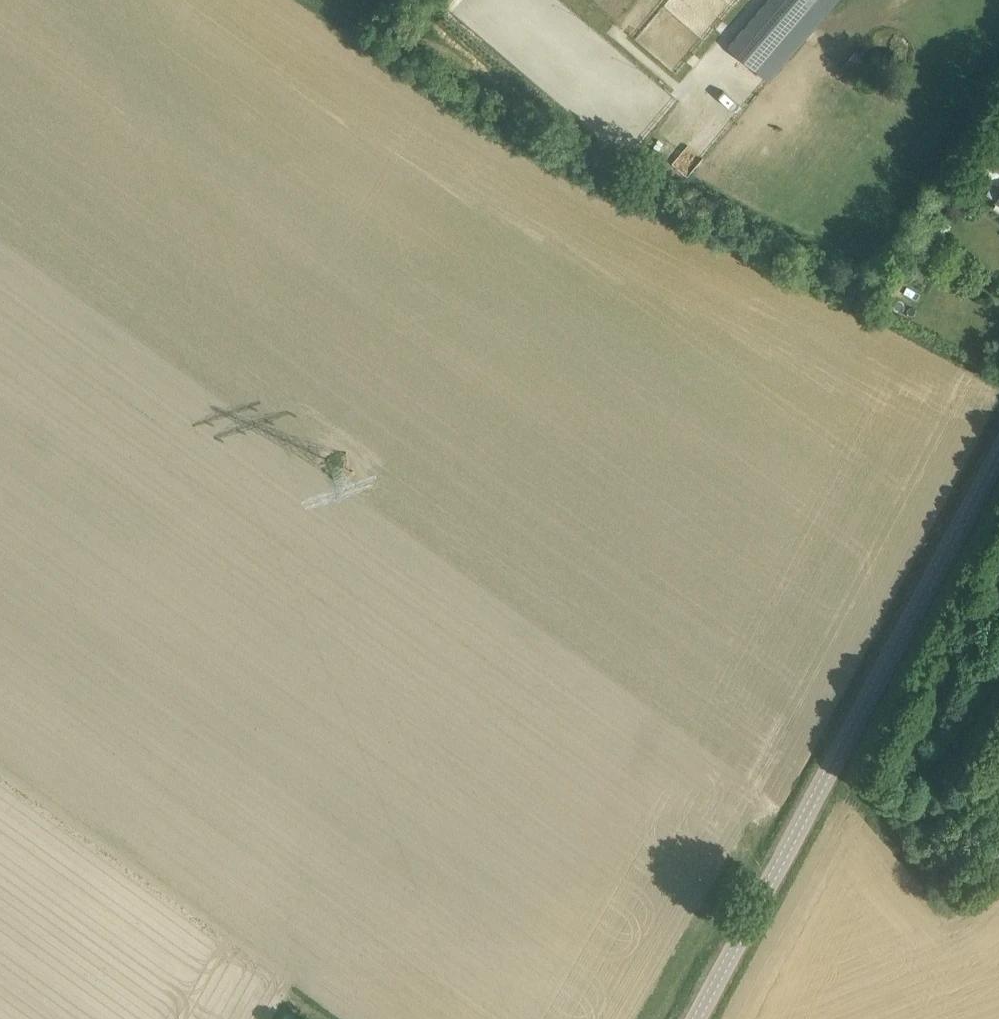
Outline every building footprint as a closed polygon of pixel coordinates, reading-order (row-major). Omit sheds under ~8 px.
[(730,45),(769,79),(836,0),(768,0),(730,45)] [(998,144),(984,170),(998,178),(998,145),(998,144)]
